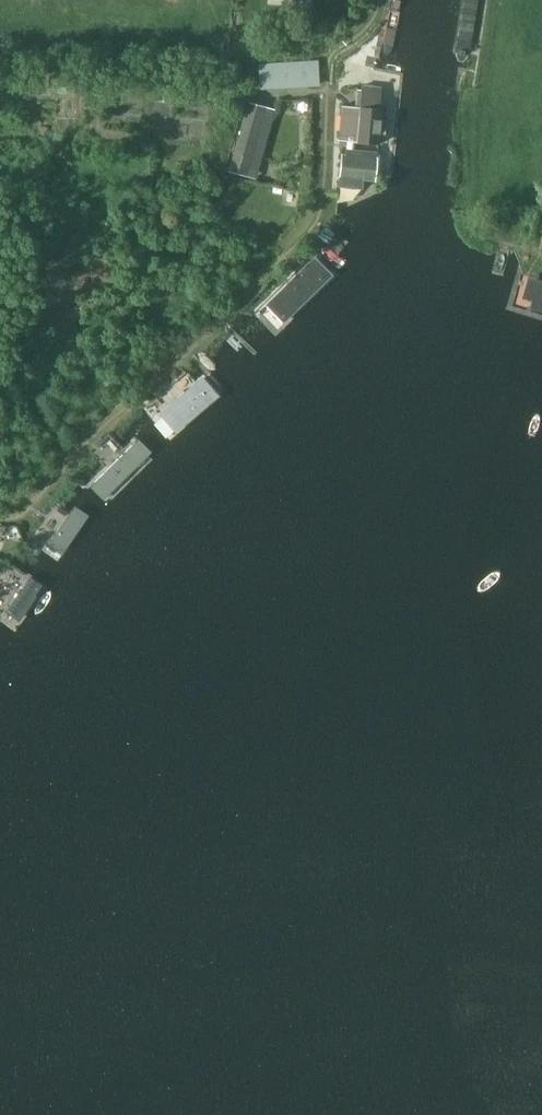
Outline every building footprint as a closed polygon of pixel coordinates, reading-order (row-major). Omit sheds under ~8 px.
[(466,50),(474,0),(461,0),(451,46),(453,54),(454,59),(459,60),(462,56),(466,50)] [(299,84),(311,83),(321,82),(319,61),(297,63),(299,84)] [(347,139),(346,148),(353,149),(354,140),(378,142),(379,133),(384,134),(385,121),(380,121),(381,109),(378,109),(380,88),(363,86),(362,90),(358,90),(356,107),(343,106),(339,138),(347,139)] [(249,102),(230,170),(246,176),(265,107),(249,102)] [(353,149),(346,148),(345,155),(343,154),(340,186),(362,188),(363,180),(374,181),(377,151),(353,149)] [(318,252),(287,283),(298,293),(329,263),(318,252)] [(531,276),(525,297),(534,300),(532,307),(541,310),(541,279),(531,276)] [(204,374),(172,404),(183,415),(215,386),(204,374)] [(141,438),(109,468),(120,479),(151,449),(141,438)] [(72,505),(50,543),(63,551),(86,513),(72,505)] [(28,571),(2,606),(15,615),(40,580),(28,571)]
